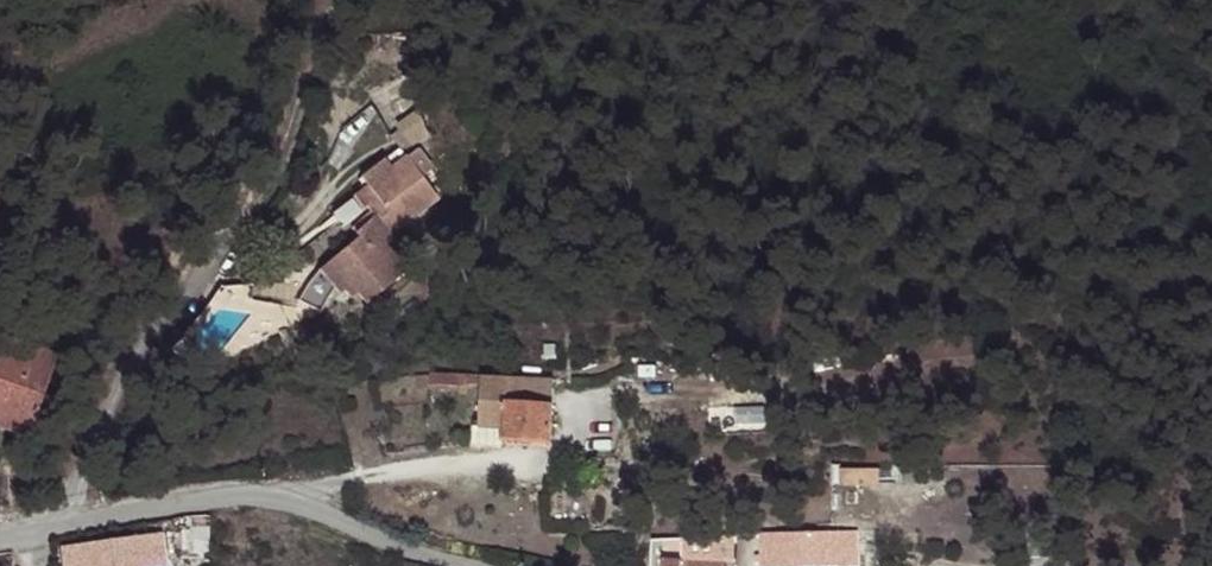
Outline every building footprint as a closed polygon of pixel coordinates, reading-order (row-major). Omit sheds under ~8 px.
[(399,121),(405,144),(436,135),(429,112),(399,121)] [(360,179),(367,190),(406,160),(397,150),(360,179)] [(418,153),(407,161),(422,181),(433,172),(418,153)] [(406,160),(367,190),(353,201),(362,213),(367,210),(374,220),(355,236),(359,241),(330,264),(350,288),(366,309),(415,267),(391,238),(438,202),(422,181),(407,161),(406,160)] [(297,304),(319,316),(334,292),(350,288),(330,264),(318,275),(316,272),(297,304)] [(213,295),(202,312),(217,314),(251,319),(255,293),(213,295)] [(0,337),(0,424),(30,435),(57,358),(0,337)] [(465,372),(448,371),(447,384),(466,385),(466,379),(465,372)] [(480,372),(465,372),(466,379),(480,381),(480,372)] [(552,377),(480,372),(480,381),(478,423),(478,425),(501,426),(501,438),(548,439),(550,402),(552,377)] [(502,443),(501,438),(501,426),(478,425),(478,423),(471,422),(470,442),(502,443)] [(836,466),(836,482),(875,482),(876,466),(836,466)] [(186,525),(188,550),(206,550),(205,525),(186,525)] [(755,530),(755,565),(796,565),(797,564),(852,564),(853,530),(755,530)] [(59,546),(62,565),(164,565),(159,533),(59,546)] [(726,559),(655,555),(655,565),(725,565),(726,559)]
